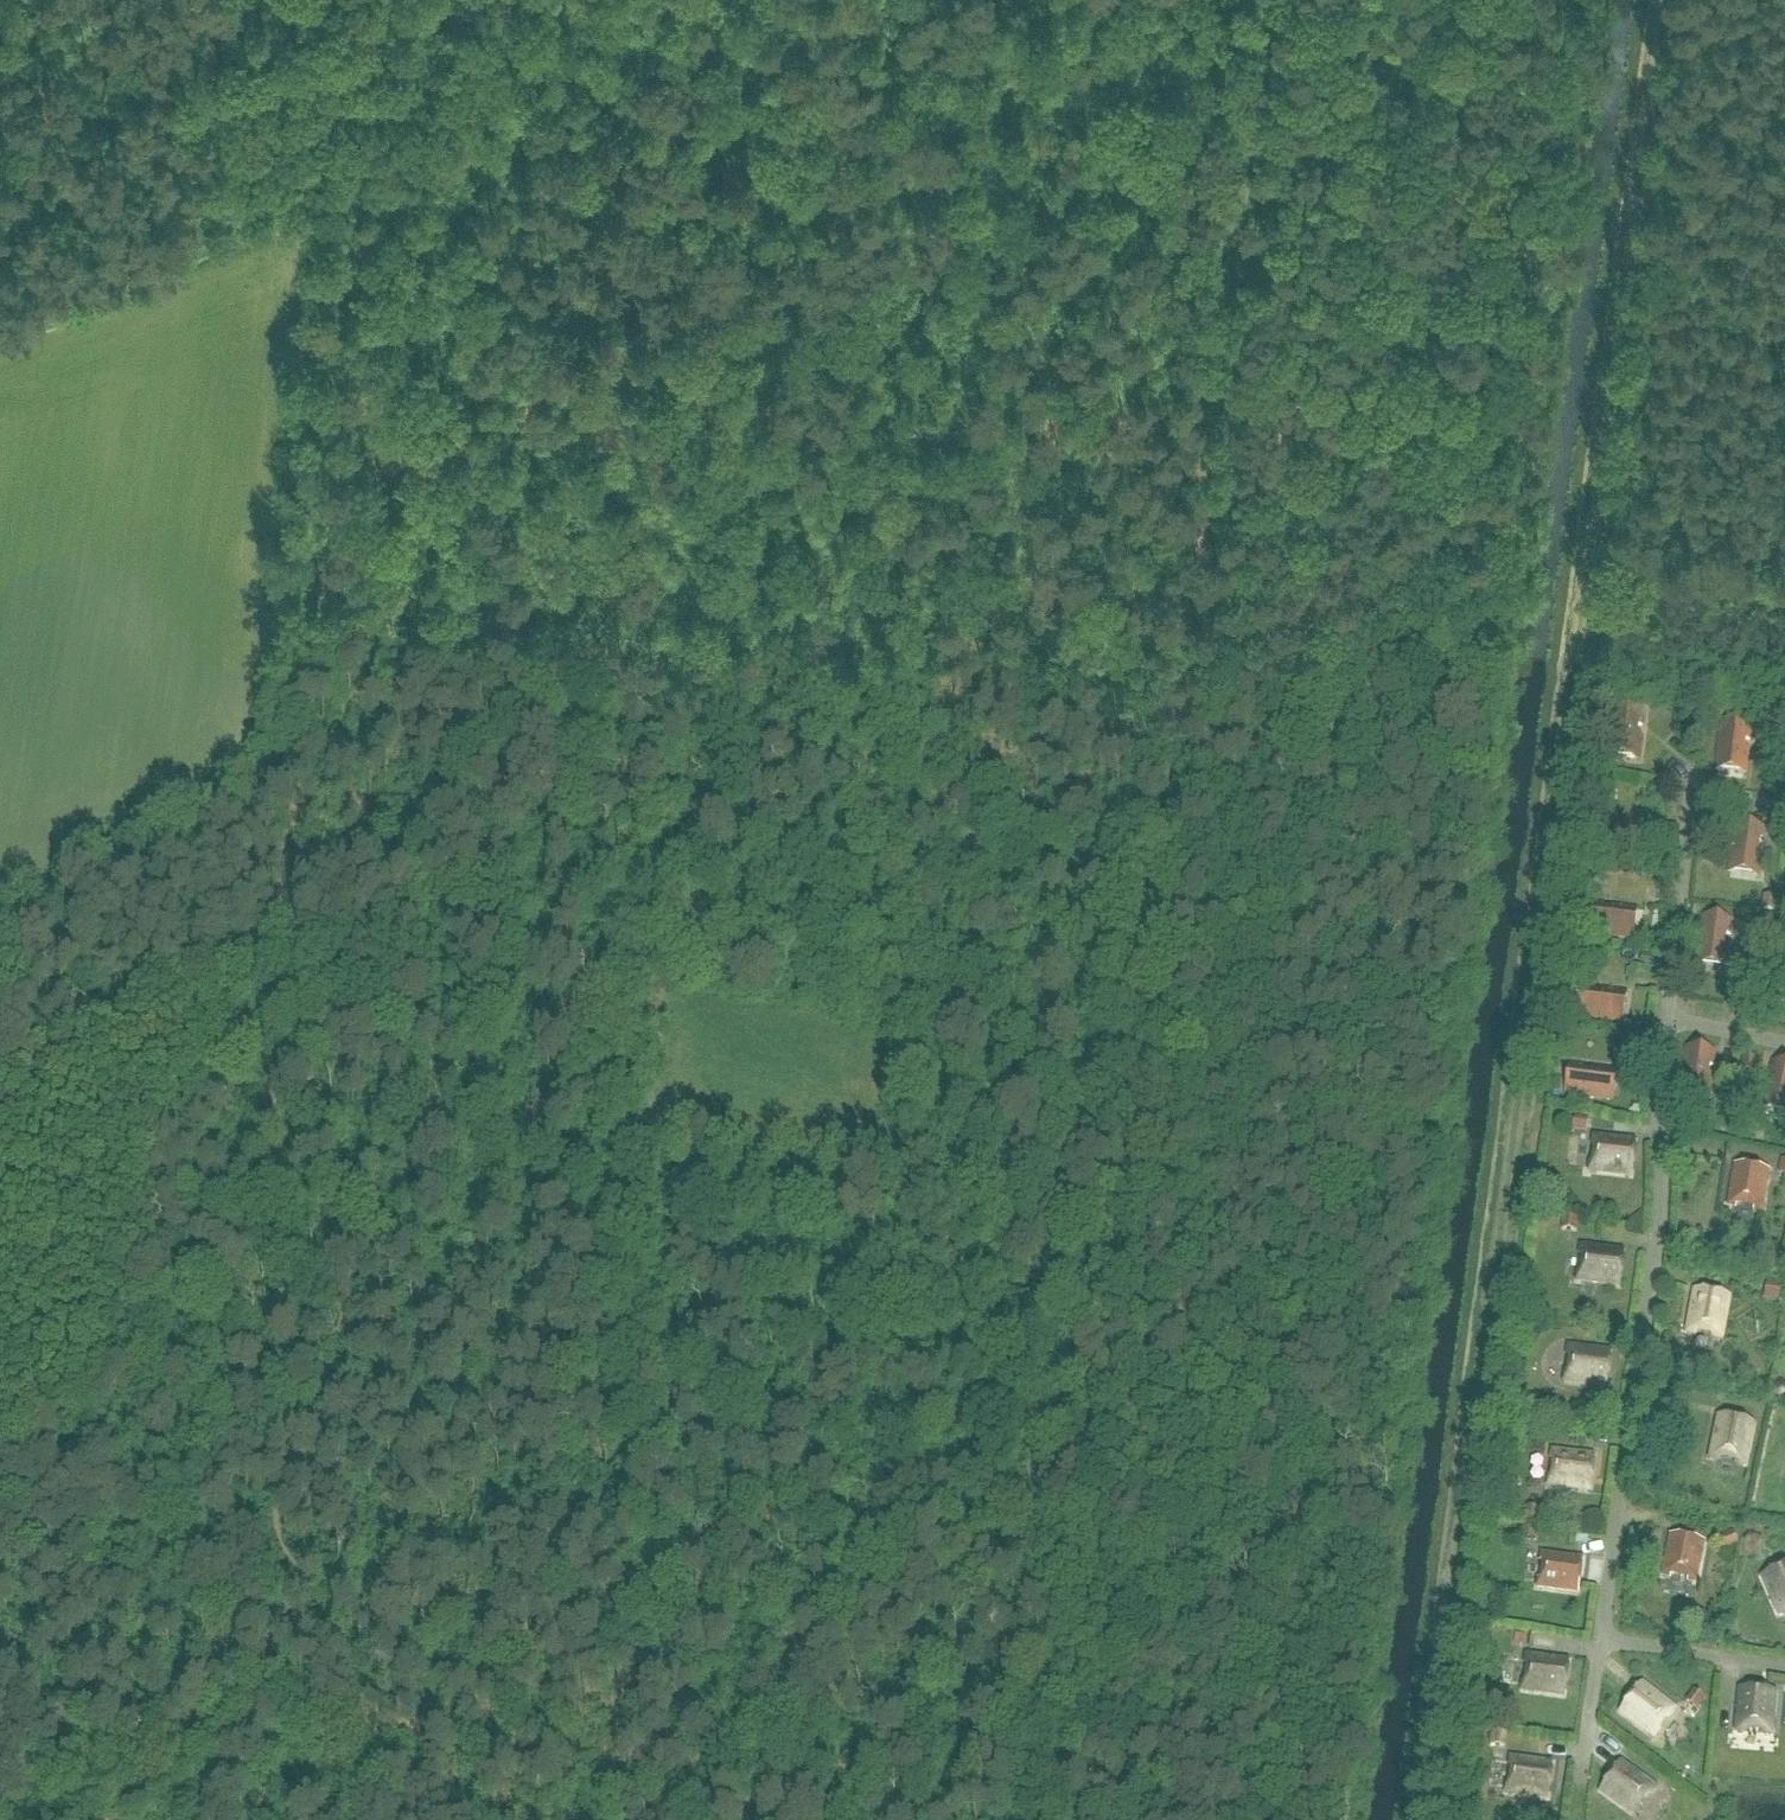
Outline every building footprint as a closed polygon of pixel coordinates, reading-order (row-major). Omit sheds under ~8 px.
[(1640,729),(1641,715),(1611,711),(1606,757),(1636,760),(1639,736),(1635,736),(1636,728),(1640,729)] [(1749,742),(1751,729),(1721,725),(1716,771),(1746,774),(1748,750),(1745,749),(1746,742),(1749,742)] [(1620,827),(1612,826),(1613,822),(1598,821),(1595,850),(1641,856),(1644,826),(1620,823),(1620,827)] [(1763,845),(1765,831),(1735,827),(1729,872),(1759,876),(1762,852),(1758,852),(1759,844),(1763,845)] [(1610,912),(1602,911),(1603,907),(1589,905),(1585,935),(1630,940),(1634,910),(1610,908),(1610,912)] [(1730,937),(1732,923),(1702,919),(1697,964),(1726,968),(1729,945),(1725,944),(1726,936),(1730,937)] [(1601,994),(1594,993),(1594,989),(1580,988),(1577,1017),(1622,1023),(1626,993),(1602,990),(1601,994)] [(1642,1050),(1643,1041),(1632,1040),(1631,1048),(1642,1050)] [(1713,1068),(1715,1054),(1685,1050),(1679,1095),(1709,1099),(1712,1076),(1708,1075),(1709,1067),(1713,1068)] [(1772,1064),(1763,1109),(1784,1113),(1784,1067),(1772,1064)] [(1591,1072),(1584,1071),(1584,1067),(1571,1065),(1567,1095),(1612,1101),(1616,1071),(1592,1068),(1591,1072)] [(1586,1131),(1587,1119),(1575,1118),(1573,1130),(1586,1131)] [(1631,1177),(1634,1143),(1594,1138),(1593,1147),(1597,1147),(1595,1164),(1592,1164),(1591,1173),(1631,1177)] [(1761,1213),(1768,1173),(1734,1167),(1727,1207),(1735,1208),(1736,1204),(1753,1207),(1753,1211),(1761,1213)] [(1562,1220),(1561,1231),(1575,1233),(1577,1222),(1562,1220)] [(1618,1287),(1623,1253),(1583,1248),(1582,1256),(1586,1257),(1583,1274),(1579,1274),(1578,1282),(1618,1287)] [(1721,1339),(1729,1299),(1695,1293),(1687,1333),(1696,1334),(1697,1330),(1714,1333),(1713,1337),(1721,1339)] [(1606,1388),(1610,1354),(1570,1349),(1569,1357),(1573,1358),(1571,1375),(1567,1375),(1566,1383),(1606,1388)] [(1745,1465),(1753,1426),(1719,1419),(1711,1458),(1719,1460),(1720,1456),(1737,1459),(1736,1464),(1745,1465)] [(1589,1492),(1593,1457),(1553,1453),(1552,1461),(1556,1462),(1554,1479),(1550,1478),(1549,1487),(1589,1492)] [(1610,1478),(1612,1454),(1601,1453),(1599,1478),(1610,1478)] [(1695,1546),(1678,1543),(1679,1539),(1670,1537),(1662,1577),(1696,1583),(1704,1544),(1696,1542),(1695,1546)] [(1578,1594),(1582,1560),(1542,1555),(1541,1563),(1545,1563),(1543,1581),(1539,1580),(1538,1589),(1578,1594)] [(1763,1579),(1779,1616),(1784,1613),(1784,1569),(1763,1579)] [(1563,1697),(1568,1663),(1528,1657),(1527,1666),(1530,1666),(1528,1684),(1524,1683),(1523,1692),(1563,1697)] [(1670,1718),(1675,1711),(1643,1686),(1622,1714),(1654,1738),(1659,1732),(1656,1729),(1666,1715),(1670,1718)] [(1771,1735),(1775,1695),(1740,1691),(1737,1732),(1745,1732),(1746,1728),(1763,1730),(1763,1734),(1771,1735)] [(1696,1713),(1705,1702),(1693,1693),(1684,1704),(1696,1713)] [(1507,1738),(1493,1736),(1492,1750),(1506,1751),(1507,1738)] [(1547,1799),(1552,1765),(1512,1759),(1511,1768),(1514,1768),(1512,1786),(1508,1785),(1507,1794),(1547,1799)] [(1649,1795),(1654,1788),(1622,1765),(1601,1793),(1634,1817),(1639,1810),(1636,1807),(1646,1793),(1649,1795)]
